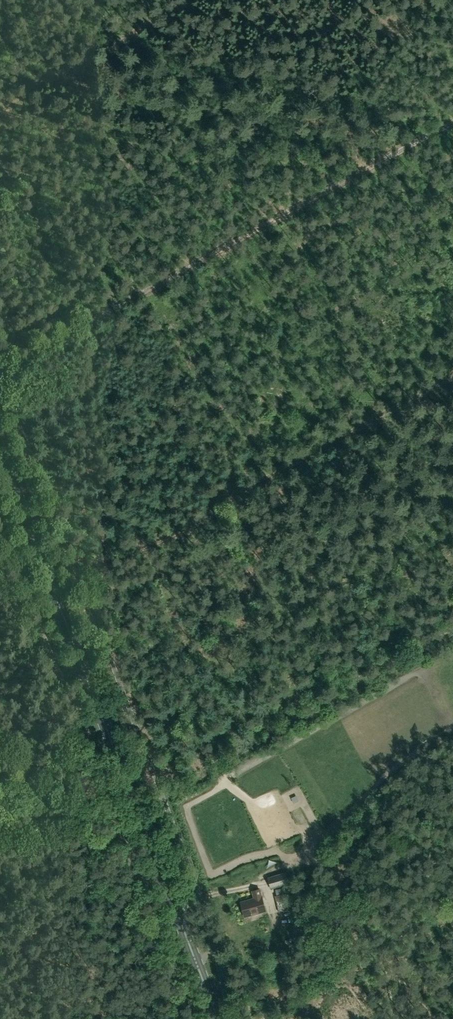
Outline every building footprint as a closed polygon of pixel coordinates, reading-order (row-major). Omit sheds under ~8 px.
[(267,878),(271,890),(289,885),(286,872),(267,878)] [(245,916),(265,911),(260,889),(252,891),(255,900),(242,903),(245,916)] [(276,896),(279,913),(293,910),(290,893),(276,896)]
